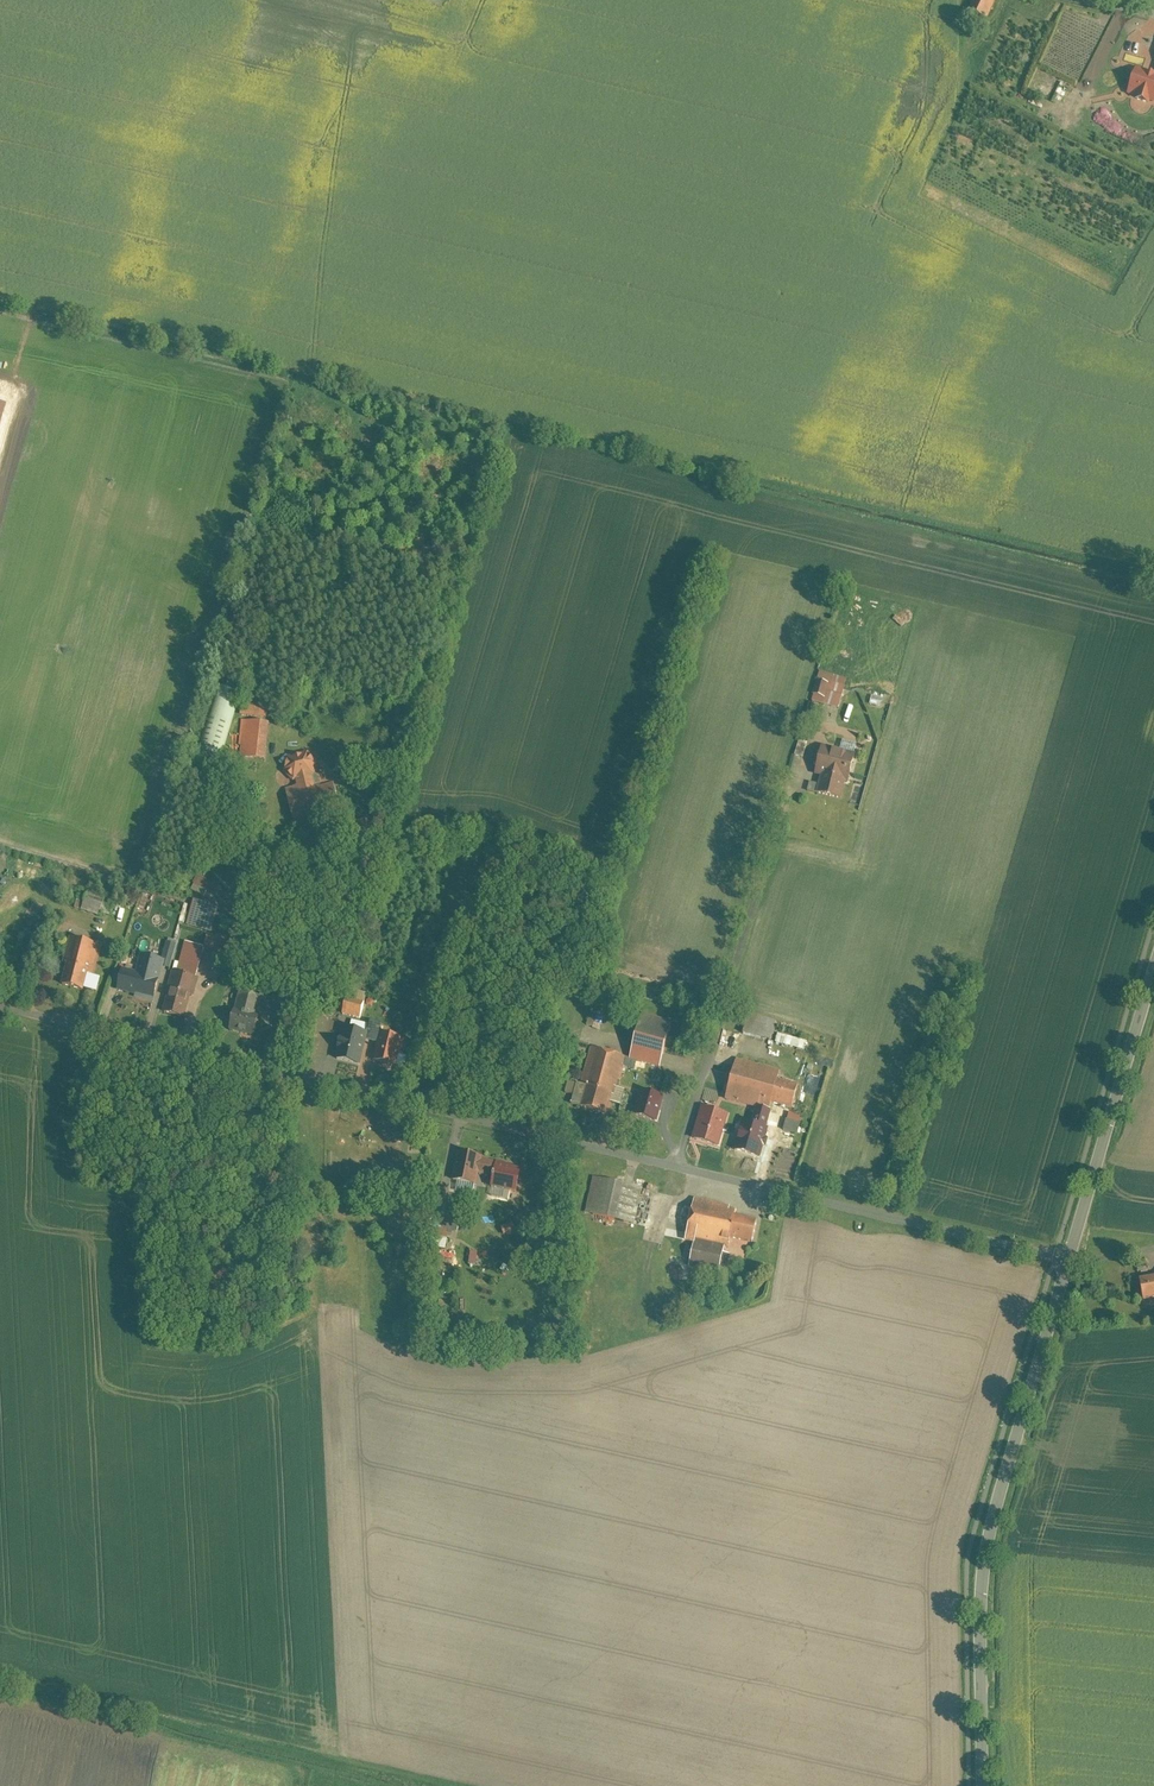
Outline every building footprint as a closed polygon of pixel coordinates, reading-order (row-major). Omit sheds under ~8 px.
[(995,0),(976,0),(970,13),(985,21),(995,0)] [(1137,70),(1129,95),(1153,104),(1153,76),(1137,70)] [(841,708),(848,680),(821,673),(814,701),(841,708)] [(223,758),(242,694),(222,689),(204,752),(223,758)] [(267,761),(270,722),(261,722),(262,709),(250,708),(249,720),(245,720),(241,758),(267,761)] [(818,774),(825,776),(821,792),(843,798),(847,782),(851,782),(857,756),(824,748),(818,774)] [(335,783),(317,788),(314,777),(317,776),(320,763),(311,754),(290,760),(286,772),(296,782),(299,781),(300,786),(287,789),(297,823),(343,810),(335,783)] [(101,916),(102,914),(111,916),(115,902),(106,899),(107,897),(90,892),(88,897),(80,895),(76,909),(101,916)] [(195,905),(189,926),(208,931),(214,910),(195,905)] [(209,936),(209,946),(222,947),(223,937),(209,936)] [(65,962),(68,963),(62,985),(86,991),(92,970),(95,970),(102,947),(71,939),(65,962)] [(169,942),(164,960),(143,955),(138,973),(125,969),(120,990),(155,999),(164,966),(172,968),(178,945),(169,942)] [(201,979),(197,978),(205,947),(187,942),(178,973),(175,972),(164,1012),(190,1019),(201,979)] [(115,978),(112,987),(118,989),(121,980),(115,978)] [(244,992),(239,1010),(237,1009),(231,1030),(256,1036),(261,1016),(257,1015),(262,996),(244,992)] [(348,998),(344,1015),(362,1019),(366,1002),(348,998)] [(602,1027),(606,1013),(592,1010),(589,1024),(602,1027)] [(759,1016),(753,1034),(773,1040),(778,1022),(759,1016)] [(782,1027),(778,1043),(808,1051),(812,1035),(782,1027)] [(337,1060),(362,1066),(370,1034),(345,1028),(337,1060)] [(380,1062),(396,1066),(402,1039),(386,1035),(380,1062)] [(668,1046),(638,1037),(632,1058),(662,1067),(668,1046)] [(610,1114),(627,1057),(594,1047),(577,1104),(610,1114)] [(759,1112),(756,1125),(746,1123),(738,1152),(761,1158),(769,1129),(765,1128),(772,1103),(793,1108),(800,1085),(778,1079),(781,1070),(739,1059),(728,1100),(764,1109),(763,1113),(759,1112)] [(659,1123),(666,1097),(646,1092),(639,1118),(659,1123)] [(729,1115),(702,1109),(695,1139),(721,1145),(729,1115)] [(804,1116),(791,1112),(786,1132),(799,1136),(804,1116)] [(454,1181),(478,1186),(481,1172),(495,1175),(498,1161),(461,1152),(454,1181)] [(498,1166),(493,1187),(519,1193),(524,1171),(515,1168),(515,1166),(499,1162),(498,1166)] [(644,1188),(595,1177),(587,1213),(636,1224),(644,1188)] [(760,1221),(737,1216),(738,1209),(696,1199),(687,1240),(697,1242),(693,1261),(722,1267),(726,1248),(730,1249),(732,1238),(755,1243),(760,1221)] [(1147,1302),(1153,1300),(1153,1278),(1143,1280),(1147,1302)]
